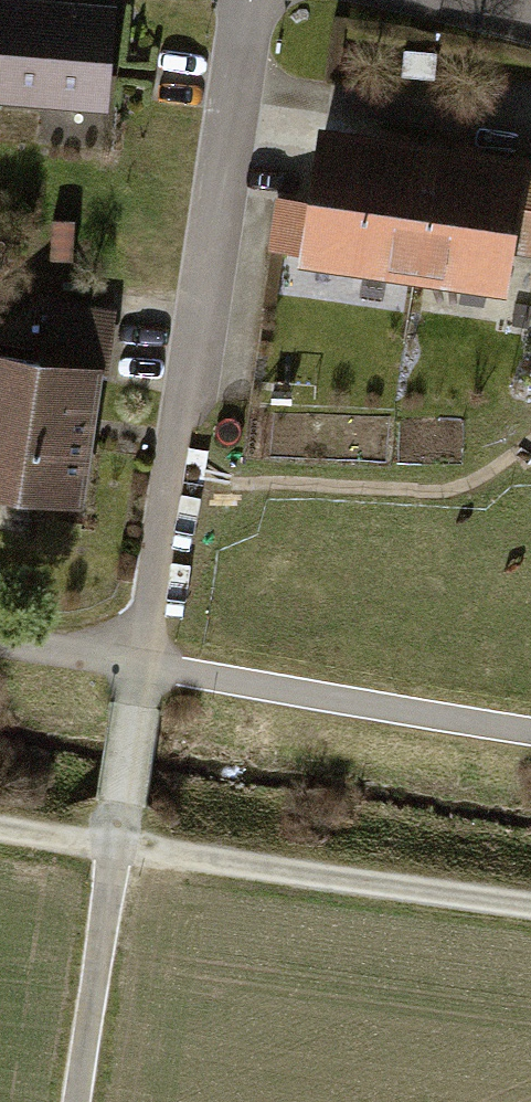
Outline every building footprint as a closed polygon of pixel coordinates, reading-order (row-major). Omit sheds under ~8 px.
[(103,108),(111,8),(15,0),(13,0),(11,15),(0,14),(0,100),(103,108)] [(303,264),(415,279),(433,152),(320,137),(303,264)] [(529,165),(433,152),(415,279),(512,293),(517,258),(529,165)] [(529,165),(517,258),(530,260),(530,166),(529,165)] [(72,232),(42,229),(39,261),(69,264),(72,232)] [(0,364),(0,502),(87,515),(116,313),(52,304),(43,370),(0,364)]
